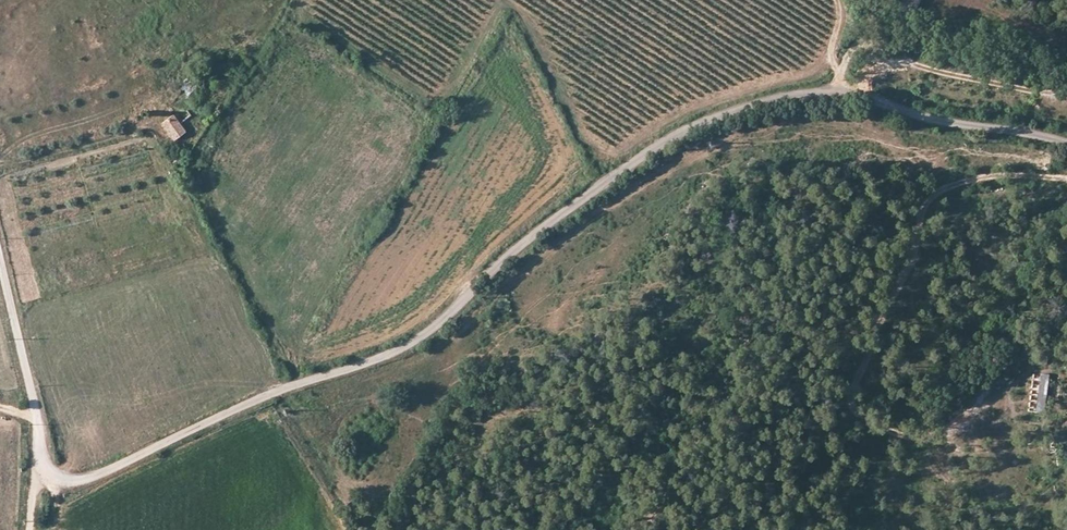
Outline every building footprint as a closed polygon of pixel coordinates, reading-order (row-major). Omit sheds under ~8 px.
[(171,112),(159,122),(173,140),(186,130),(171,112)] [(166,152),(174,167),(184,162),(176,147),(166,152)] [(1038,372),(1037,410),(1046,410),(1047,373),(1038,372)] [(1030,393),(1030,410),(1043,410),(1044,393),(1030,393)]
